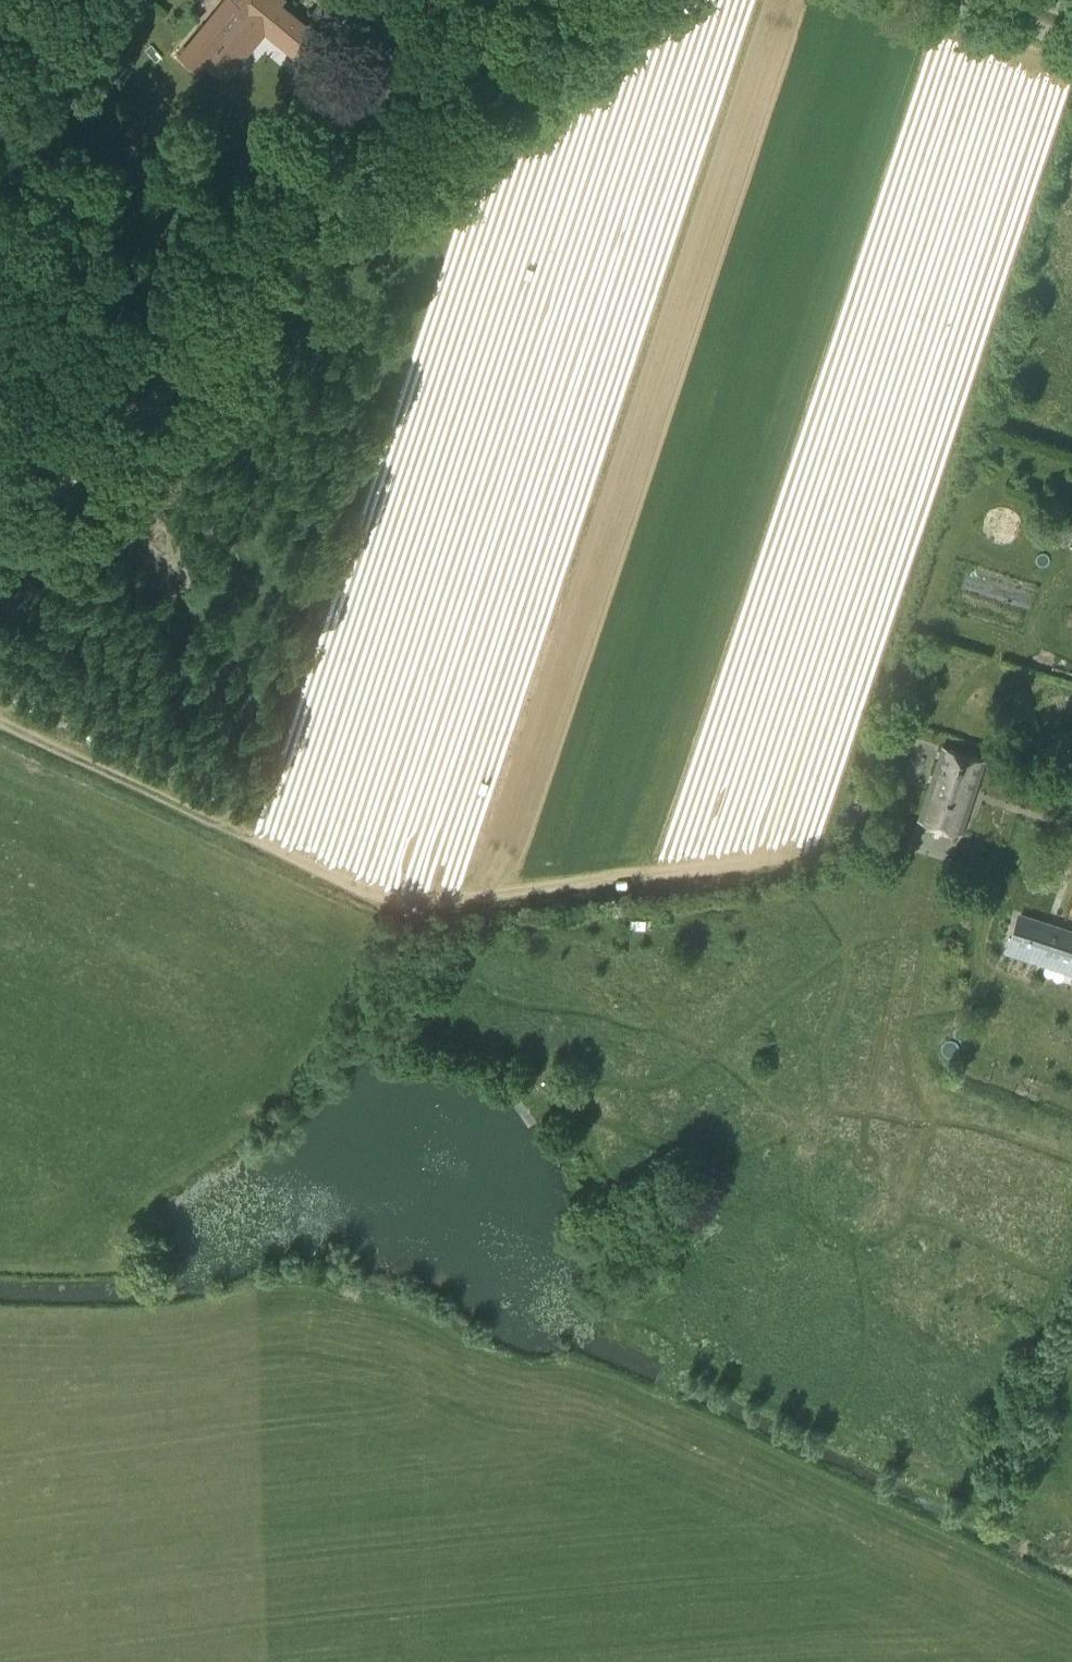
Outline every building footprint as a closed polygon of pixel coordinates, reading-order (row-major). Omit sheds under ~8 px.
[(181,54),(198,68),(205,59),(226,76),(269,23),(307,54),(321,37),(276,0),(225,0),(181,54)] [(962,832),(985,761),(943,747),(920,818),(962,832)] [(1018,912),(1006,948),(1071,970),(1071,930),(1018,912)]
